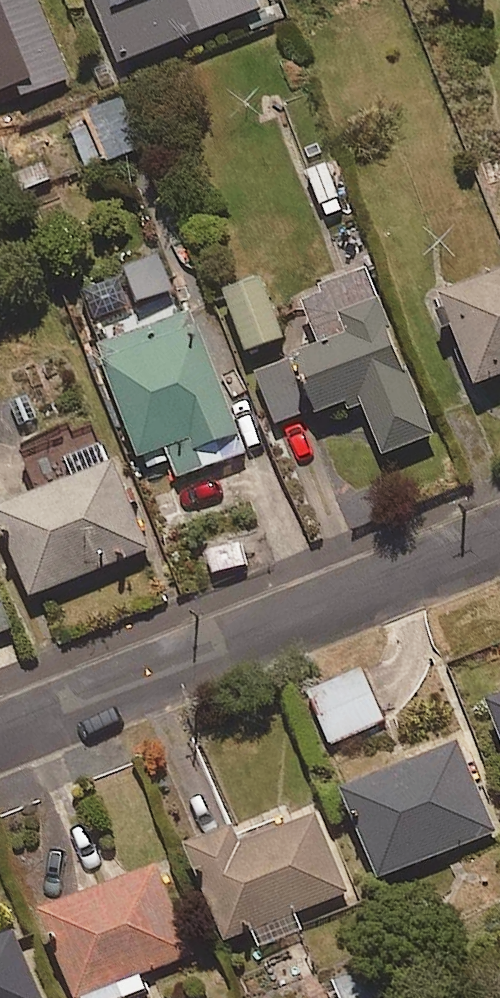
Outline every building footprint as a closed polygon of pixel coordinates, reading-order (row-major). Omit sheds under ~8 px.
[(72,81),(42,0),(0,0),(0,108),(72,81)] [(116,66),(261,11),(257,0),(92,0),(116,66)] [(86,170),(142,146),(121,97),(65,121),(86,170)] [(172,290),(162,256),(124,268),(135,302),(172,290)] [(432,435),(365,269),(320,288),(324,296),(301,305),(318,346),(248,375),(271,430),(341,401),(345,412),(363,404),(383,455),(432,435)] [(499,376),(499,272),(440,295),(474,385),(499,376)] [(247,351),(282,337),(259,278),(224,292),(247,351)] [(246,453),(190,312),(99,348),(148,469),(172,459),(180,480),(246,453)] [(113,463),(107,465),(98,444),(64,458),(73,480),(0,511),(0,516),(34,596),(149,548),(113,463)] [(248,564),(239,538),(202,551),(210,577),(248,564)] [(0,597),(0,634),(13,628),(0,597)] [(329,745),(384,723),(363,671),(308,693),(329,745)] [(489,703),(499,731),(499,699),(489,703)] [(376,879),(495,832),(459,741),(340,789),(376,879)] [(294,915),(348,892),(315,812),(238,845),(232,829),(185,849),(224,942),(251,930),(259,947),(300,929),(294,915)] [(190,955),(157,867),(39,911),(72,997),(122,997),(145,989),(139,974),(190,955)] [(14,931),(0,936),(0,997),(39,997),(14,931)] [(375,963),(329,983),(336,997),(390,997),(375,963)]
